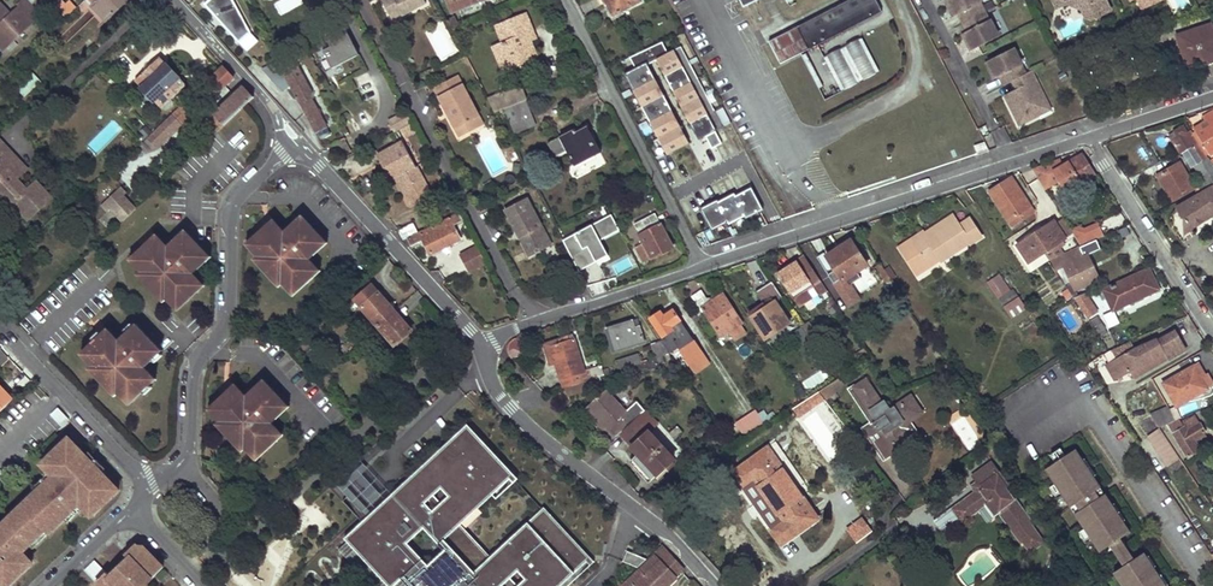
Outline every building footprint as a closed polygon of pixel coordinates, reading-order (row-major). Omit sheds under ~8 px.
[(0,3),(0,48),(3,52),(41,16),(27,0),(22,0),(17,4),(18,6),(25,13),(14,23),(7,16),(11,13),(1,2),(0,3)] [(105,21),(125,2),(123,0),(85,0),(105,21)] [(259,41),(232,9),(238,3),(235,0),(203,0),(201,2),(245,53),(259,41)] [(418,8),(414,0),(386,0),(383,2),(393,21),(418,8)] [(484,0),(446,0),(451,13),(484,0)] [(608,7),(612,4),(617,14),(640,2),(639,0),(605,0),(608,7)] [(760,0),(740,0),(744,8),(760,0)] [(864,81),(876,74),(876,73),(879,72),(862,39),(858,40),(846,46),(846,47),(840,50),(839,49),(827,55),(828,57),(824,58),(817,46),(882,12),(876,0),(850,0),(769,42),(780,65),(801,54),(825,101),(857,84),(857,83),(863,80),(864,81)] [(955,4),(950,6),(956,18),(959,16),(964,24),(984,14),(979,6),(981,5),(978,0),(953,0),(955,4)] [(1020,17),(1035,17),(1035,0),(1020,0),(1020,17)] [(1085,8),(1089,16),(1094,18),(1113,10),(1109,0),(1081,0),(1085,8)] [(612,4),(608,7),(613,16),(617,14),(612,4)] [(25,13),(18,6),(11,13),(7,16),(14,23),(25,13)] [(512,56),(516,66),(538,57),(531,40),(528,34),(533,32),(526,14),(499,25),(506,42),(503,43),(496,46),(502,60),(512,56)] [(984,14),(964,24),(968,33),(965,34),(970,46),(975,43),(978,49),(998,39),(990,22),(989,23),(984,14)] [(447,21),(450,27),(458,23),(455,17),(447,21)] [(454,34),(462,30),(458,23),(450,27),(454,34)] [(496,26),(503,43),(506,42),(499,25),(496,26)] [(1177,36),(1188,70),(1212,62),(1212,33),(1211,26),(1177,36)] [(325,48),(334,64),(351,55),(343,39),(325,48)] [(503,71),(516,66),(512,56),(502,60),(496,46),(493,47),(503,71)] [(284,50),(273,56),(276,62),(287,56),(284,50)] [(1013,50),(993,60),(996,66),(991,68),(997,80),(1000,78),(1004,86),(1013,82),(1025,76),(1021,67),(1022,67),(1013,50)] [(160,58),(135,81),(161,109),(186,86),(178,77),(173,82),(163,70),(167,66),(160,58)] [(291,61),(279,68),(298,103),(303,112),(313,131),(314,133),(326,127),(311,99),(312,94),(298,68),(296,70),(291,61)] [(650,89),(672,79),(664,62),(642,72),(650,89)] [(173,82),(178,77),(167,66),(163,70),(173,82)] [(208,92),(212,89),(217,94),(234,79),(223,67),(207,82),(206,82),(202,86),(208,92)] [(1025,76),(1013,82),(1017,91),(1009,95),(1015,107),(1011,109),(1020,126),(1039,116),(1035,109),(1046,103),(1031,73),(1025,76)] [(41,83),(34,74),(16,89),(23,97),(41,83)] [(459,137),(471,131),(467,123),(479,116),(458,76),(434,88),(459,137)] [(243,86),(198,128),(209,140),(217,132),(249,101),(253,97),(243,86)] [(505,109),(526,101),(520,86),(488,99),(495,112),(505,109)] [(1011,109),(1015,107),(1009,95),(1005,97),(1011,109)] [(526,101),(505,109),(515,134),(536,126),(526,101)] [(182,126),(195,114),(184,103),(171,115),(172,115),(181,125),(182,126)] [(303,112),(298,103),(288,108),(293,119),(303,112)] [(1046,103),(1035,109),(1039,116),(1049,111),(1046,103)] [(1201,126),(1203,129),(1212,123),(1212,111),(1202,118),(1205,123),(1201,126)] [(313,131),(303,112),(293,119),(292,120),(306,136),(313,131)] [(395,132),(412,123),(406,112),(389,121),(395,132)] [(157,147),(181,125),(172,115),(147,137),(148,138),(154,144),(157,147)] [(471,131),(483,125),(479,116),(467,123),(471,131)] [(406,138),(417,132),(412,123),(401,129),(406,138)] [(1193,130),(1195,132),(1208,154),(1209,155),(1212,153),(1212,123),(1203,129),(1201,126),(1193,130)] [(1190,131),(1187,133),(1183,127),(1174,132),(1177,138),(1172,141),(1181,154),(1186,151),(1193,147),(1201,162),(1194,166),(1207,187),(1212,184),(1212,169),(1207,158),(1205,156),(1192,134),(1190,131)] [(601,153),(595,141),(594,142),(593,142),(585,128),(576,133),(574,130),(548,144),(555,157),(567,151),(575,166),(601,153)] [(585,128),(593,142),(594,142),(587,128),(585,128)] [(406,138),(401,129),(394,133),(399,142),(406,138)] [(1192,134),(1205,156),(1208,154),(1195,132),(1192,134)] [(142,143),(149,149),(154,144),(148,138),(142,143)] [(397,178),(412,205),(430,196),(414,165),(411,158),(403,142),(378,155),(391,181),(397,178)] [(977,155),(989,151),(984,143),(974,147),(977,155)] [(6,147),(0,153),(0,195),(2,193),(13,205),(15,203),(30,218),(51,198),(36,182),(27,191),(17,179),(23,173),(17,167),(21,163),(6,147)] [(1186,151),(1194,166),(1201,162),(1193,147),(1186,151)] [(700,149),(685,157),(702,190),(712,185),(728,176),(716,154),(706,160),(700,149)] [(416,156),(411,158),(414,165),(419,163),(416,156)] [(1033,170),(1045,191),(1060,182),(1067,193),(1095,176),(1082,156),(1063,167),(1059,161),(1033,170)] [(1194,189),(1179,164),(1158,176),(1173,201),(1194,189)] [(1020,175),(1028,188),(1039,182),(1030,169),(1020,175)] [(731,182),(728,176),(712,185),(715,190),(731,182)] [(1012,226),(1033,212),(1011,179),(990,193),(1012,226)] [(701,210),(712,233),(761,210),(750,187),(701,210)] [(1212,215),(1212,187),(1177,208),(1177,209),(1174,211),(1171,214),(1170,216),(1170,220),(1172,219),(1173,221),(1170,223),(1170,224),(1172,228),(1183,244),(1195,236),(1191,230),(1212,215)] [(107,207),(122,222),(135,209),(123,196),(125,194),(120,188),(101,205),(105,209),(107,207)] [(505,210),(529,257),(551,246),(527,199),(505,210)] [(13,205),(28,220),(30,218),(15,203),(13,205)] [(402,241),(402,242),(408,248),(423,240),(430,255),(460,240),(452,225),(463,220),(460,213),(448,219),(449,220),(420,234),(419,232),(417,233),(403,240),(402,241)] [(644,263),(673,248),(655,214),(634,225),(643,244),(635,248),(643,263),(644,263)] [(293,297),(307,284),(304,280),(310,275),(313,278),(320,271),(309,259),(322,247),(316,240),(320,236),(302,216),(289,228),(284,232),(281,229),(273,236),(275,239),(270,243),(260,232),(246,245),(257,257),(263,264),(260,267),(272,280),(275,278),(282,285),(293,297)] [(899,248),(901,252),(925,237),(927,239),(955,221),(952,216),(925,234),(923,232),(899,248)] [(576,272),(607,259),(599,241),(618,232),(612,217),(561,239),(576,272)] [(901,252),(916,274),(929,265),(927,263),(937,256),(941,262),(970,244),(971,246),(982,238),(969,219),(959,226),(955,221),(927,239),(925,237),(901,252)] [(273,220),(260,232),(270,243),(275,239),(273,236),(281,229),(273,220)] [(1027,241),(1017,247),(1029,264),(1045,254),(1050,261),(1081,246),(1064,220),(1055,225),(1054,223),(1032,237),(1031,242),(1027,241)] [(399,231),(403,240),(417,233),(413,224),(399,231)] [(197,293),(204,286),(193,274),(206,262),(200,255),(204,251),(185,231),(167,247),(164,244),(156,251),(162,258),(157,262),(143,248),(129,261),(141,273),(147,279),(144,282),(156,296),(159,293),(166,299),(177,312),(191,298),(188,295),(194,289),(197,293)] [(156,235),(143,248),(157,262),(162,258),(156,251),(164,244),(156,235)] [(316,240),(322,247),(327,243),(320,236),(316,240)] [(851,241),(826,257),(833,268),(830,270),(840,284),(867,266),(851,241)] [(462,256),(470,271),(486,263),(477,247),(462,256)] [(1052,261),(1056,270),(1065,267),(1075,290),(1098,279),(1088,255),(1084,257),(1080,248),(1052,261)] [(452,261),(448,250),(436,254),(444,277),(463,270),(459,258),(452,261)] [(200,255),(206,262),(210,258),(204,251),(200,255)] [(929,265),(916,274),(917,277),(941,262),(937,256),(927,263),(929,265)] [(254,260),(260,267),(263,264),(257,257),(254,260)] [(811,285),(813,288),(821,282),(804,257),(777,275),(792,297),(805,289),(811,285)] [(879,272),(892,293),(897,289),(884,269),(879,272)] [(1149,269),(1103,290),(1104,292),(1107,298),(1113,311),(1159,290),(1149,269)] [(137,276),(144,282),(147,279),(141,273),(137,276)] [(310,275),(304,280),(307,284),(313,278),(310,275)] [(998,298),(1006,292),(996,277),(988,282),(998,298)] [(279,287),(282,285),(275,278),(272,280),(279,287)] [(602,281),(589,286),(593,296),(606,291),(602,281)] [(1072,296),(1076,294),(1069,283),(1065,285),(1072,296)] [(354,299),(378,326),(393,313),(385,305),(387,303),(371,284),(354,299)] [(194,289),(188,295),(191,298),(197,293),(194,289)] [(805,289),(792,297),(798,307),(811,298),(805,289)] [(701,291),(692,297),(702,313),(704,311),(721,337),(730,331),(736,340),(746,334),(740,325),(742,323),(723,295),(710,303),(701,291)] [(159,293),(156,296),(163,302),(166,299),(159,293)] [(1016,293),(1002,303),(1007,311),(1021,301),(1016,293)] [(1085,293),(1074,299),(1087,318),(1097,312),(1085,293)] [(759,307),(748,314),(765,340),(791,322),(777,300),(767,307),(761,311),(759,307)] [(696,320),(701,316),(696,309),(691,313),(696,320)] [(660,312),(650,319),(662,338),(672,332),(678,341),(689,333),(673,311),(663,318),(660,312)] [(378,326),(394,346),(411,331),(402,321),(400,322),(393,313),(378,326)] [(1098,317),(1090,322),(1097,333),(1105,328),(1098,317)] [(606,330),(612,352),(644,342),(640,328),(634,329),(632,322),(606,330)] [(156,380),(145,368),(162,351),(156,346),(136,325),(119,341),(116,338),(107,346),(113,352),(108,357),(95,342),(81,355),(92,367),(99,374),(95,377),(108,390),(111,387),(118,393),(129,406),(156,380)] [(801,327),(794,332),(804,347),(811,342),(801,327)] [(108,329),(95,342),(108,357),(113,352),(107,346),(116,338),(108,329)] [(1135,380),(1185,351),(1174,332),(1158,340),(1157,339),(1155,340),(1133,349),(1130,342),(1116,348),(1115,348),(1109,351),(1124,374),(1130,370),(1135,380)] [(596,378),(604,375),(601,366),(585,371),(573,335),(543,345),(548,361),(551,362),(554,361),(563,389),(565,388),(596,378)] [(651,344),(656,359),(670,354),(661,341),(651,344)] [(1105,345),(1109,351),(1115,348),(1110,342),(1105,345)] [(615,361),(618,371),(627,368),(641,364),(638,354),(615,361)] [(658,368),(656,359),(641,364),(627,368),(631,376),(658,368)] [(847,360),(837,367),(841,374),(851,367),(847,360)] [(687,379),(695,374),(687,361),(679,366),(687,379)] [(1163,384),(1176,407),(1208,389),(1201,378),(1205,376),(1198,364),(1163,384)] [(89,370),(95,377),(99,374),(92,367),(89,370)] [(799,394),(804,402),(819,391),(837,380),(832,373),(799,394)] [(596,378),(565,388),(568,397),(599,386),(596,378)] [(222,397),(208,410),(219,422),(226,429),(222,432),(235,445),(238,442),(244,449),(256,461),(270,448),(266,444),(272,439),(275,442),(283,435),(271,423),(285,411),(278,405),(283,401),(263,380),(246,397),(243,393),(235,401),(241,407),(235,412),(222,397)] [(887,435),(894,447),(905,440),(901,435),(912,428),(908,421),(920,413),(911,398),(887,413),(865,380),(850,390),(872,423),(864,429),(870,438),(878,432),(882,438),(887,435)] [(235,385),(222,397),(235,412),(241,407),(235,401),(243,393),(235,385)] [(831,386),(820,393),(826,400),(835,392),(831,386)] [(108,390),(114,396),(118,393),(111,387),(108,390)] [(584,412),(611,441),(620,433),(644,412),(637,404),(627,414),(606,392),(584,412)] [(289,407),(283,401),(278,405),(285,411),(289,407)] [(1182,415),(1196,407),(1192,401),(1178,409),(1182,415)] [(59,408),(50,414),(58,427),(67,421),(59,408)] [(1168,424),(1174,422),(1168,408),(1151,415),(1159,428),(1168,424)] [(743,438),(764,425),(755,410),(734,423),(743,438)] [(644,412),(620,433),(638,455),(632,460),(651,481),(674,460),(649,432),(657,424),(645,412),(644,412)] [(764,425),(776,418),(772,413),(769,415),(767,412),(758,416),(764,425)] [(1174,422),(1168,424),(1188,457),(1198,451),(1197,448),(1192,440),(1204,432),(1194,417),(1181,424),(1179,420),(1174,422)] [(216,425),(222,432),(226,429),(219,422),(216,425)] [(390,585),(557,585),(575,569),(578,573),(595,557),(590,552),(588,554),(541,505),(527,519),(529,521),(493,555),(459,519),(495,485),(500,491),(514,477),(463,424),(451,435),(453,438),(369,518),(367,516),(363,519),(344,538),(390,585)] [(677,427),(670,434),(675,439),(683,432),(677,427)] [(912,428),(901,435),(905,440),(916,433),(912,428)] [(1146,437),(1167,468),(1179,460),(1158,429),(1146,437)] [(870,438),(883,458),(896,449),(894,447),(887,435),(882,438),(878,432),(870,438)] [(1192,440),(1197,448),(1209,440),(1204,432),(1192,440)] [(69,438),(41,465),(52,477),(0,527),(0,584),(3,581),(7,585),(9,585),(29,567),(24,561),(27,558),(23,553),(30,546),(45,531),(48,535),(64,520),(79,505),(87,513),(91,517),(119,491),(102,473),(86,456),(75,445),(69,438)] [(266,444),(270,448),(275,442),(272,439),(266,444)] [(235,445),(241,452),(244,449),(238,442),(235,445)] [(731,474),(781,545),(818,519),(768,448),(731,474)] [(1050,456),(1055,463),(1065,457),(1060,449),(1050,456)] [(1055,463),(1045,470),(1055,485),(1060,493),(1070,508),(1075,504),(1080,511),(1074,515),(1084,529),(1090,538),(1100,553),(1110,546),(1121,539),(1130,533),(1105,494),(1100,498),(1096,491),(1101,488),(1075,450),(1065,457),(1055,463)] [(89,453),(86,456),(102,473),(105,469),(89,453)] [(978,492),(969,498),(977,509),(986,502),(994,514),(999,510),(1023,543),(1024,542),(1031,550),(1042,542),(1028,523),(1029,521),(1005,489),(1007,487),(990,464),(974,476),(979,484),(975,487),(978,492)] [(1050,488),(1055,497),(1060,493),(1055,485),(1050,488)] [(1100,498),(1105,494),(1101,488),(1096,491),(1100,498)] [(959,505),(967,516),(977,509),(969,498),(959,505)] [(1070,508),(1074,515),(1080,511),(1075,504),(1070,508)] [(84,516),(87,513),(79,505),(64,520),(67,523),(79,512),(84,516)] [(953,510),(961,521),(967,516),(959,505),(953,510)] [(961,521),(953,510),(937,522),(945,533),(961,521)] [(1079,533),(1085,541),(1090,538),(1084,529),(1079,533)] [(33,549),(48,535),(45,531),(30,546),(33,549)] [(1121,539),(1110,546),(1123,567),(1134,559),(1121,539)] [(140,544),(137,547),(143,554),(146,551),(140,544)] [(121,564),(142,585),(144,585),(163,568),(146,551),(143,554),(137,547),(135,545),(125,555),(128,558),(121,564)] [(664,547),(621,585),(666,585),(684,569),(664,547)] [(647,560),(627,552),(623,562),(639,569),(647,560)] [(1144,553),(1134,559),(1123,567),(1113,573),(1122,585),(1165,585),(1144,553)] [(24,561),(29,567),(33,563),(27,558),(24,561)] [(116,569),(132,585),(142,585),(121,564),(116,569)] [(116,569),(109,576),(106,573),(96,583),(98,585),(99,585),(132,585),(116,569)] [(578,573),(575,569),(557,585),(564,585),(578,573)]
